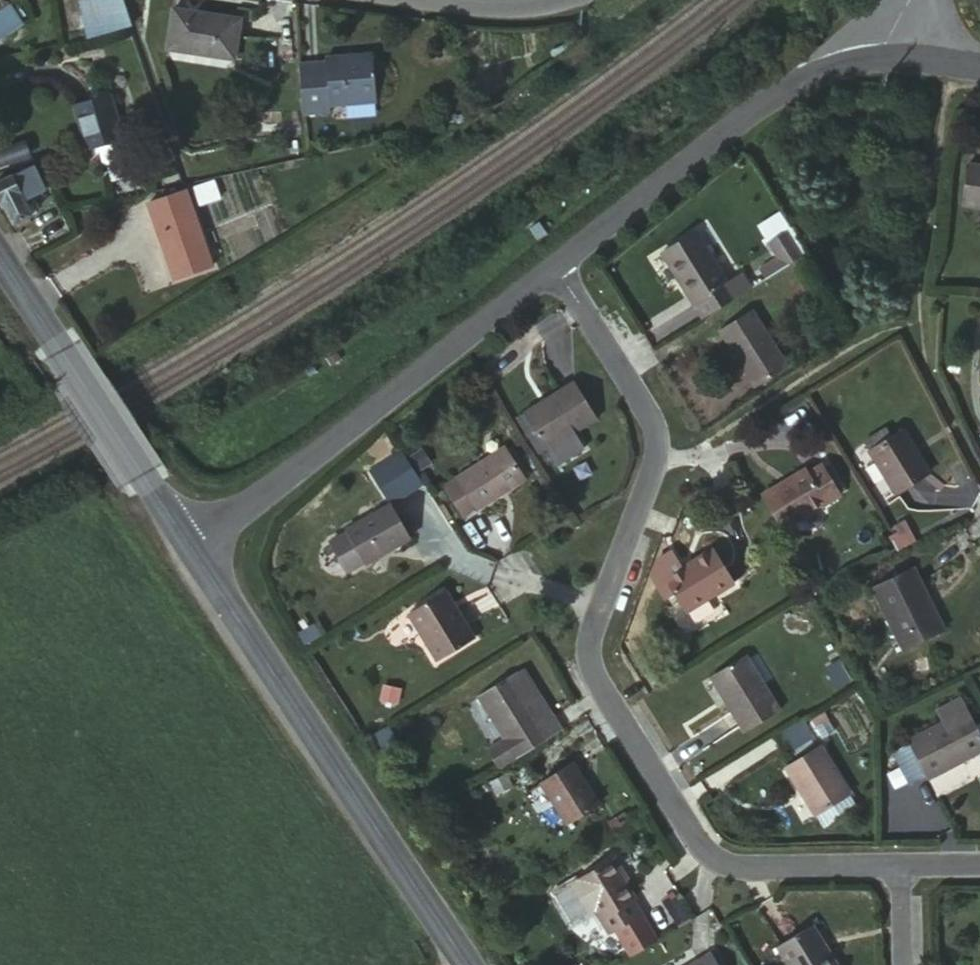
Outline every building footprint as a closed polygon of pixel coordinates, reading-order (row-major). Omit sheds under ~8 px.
[(88,41),(130,28),(120,0),(87,0),(76,4),(88,41)] [(25,26),(15,1),(0,10),(0,40),(25,26)] [(239,61),(244,20),(174,11),(169,53),(239,61)] [(305,63),(314,112),(377,100),(370,55),(305,63)] [(76,107),(87,156),(101,153),(107,171),(111,174),(128,169),(130,162),(126,147),(116,97),(76,107)] [(29,161),(25,146),(0,153),(0,170),(29,161)] [(970,162),(966,205),(979,208),(979,164),(970,162)] [(0,190),(0,198),(17,226),(37,214),(27,197),(37,189),(28,173),(0,190)] [(176,285),(215,271),(186,191),(150,206),(176,285)] [(657,269),(697,336),(716,327),(748,306),(738,292),(725,299),(695,247),(657,269)] [(782,286),(799,275),(783,249),(765,261),(782,286)] [(725,342),(735,363),(759,403),(789,386),(756,327),(725,342)] [(575,385),(523,415),(544,452),(554,468),(583,452),(573,436),(596,422),(575,385)] [(523,415),(517,418),(538,456),(544,452),(523,415)] [(929,473),(902,428),(869,446),(894,491),(929,473)] [(467,518),(527,481),(510,449),(445,485),(467,518)] [(844,499),(828,467),(813,478),(810,471),(769,494),(791,531),(844,499)] [(365,564),(408,541),(391,506),(345,530),(328,539),(345,568),(362,561),(365,564)] [(721,553),(718,554),(698,563),(700,569),(688,574),(684,569),(669,579),(687,614),(738,586),(721,553)] [(941,633),(910,574),(871,591),(900,652),(941,633)] [(440,662),(477,638),(448,589),(410,611),(440,662)] [(747,734),(782,713),(746,658),(713,679),(747,734)] [(480,695),(505,741),(488,752),(499,773),(517,763),(552,741),(561,738),(552,719),(525,671),(518,676),(480,695)] [(932,784),(979,759),(979,723),(966,699),(939,713),(946,726),(910,744),(911,748),(897,757),(915,788),(928,779),(932,784)] [(798,718),(773,734),(786,754),(811,738),(798,718)] [(790,771),(820,816),(851,794),(823,750),(790,771)] [(599,808),(573,765),(542,783),(569,828),(599,808)] [(647,910),(617,857),(582,880),(612,933),(647,910)] [(771,964),(817,964),(815,962),(809,964),(797,949),(771,964)] [(715,953),(694,964),(722,964),(715,953)]
